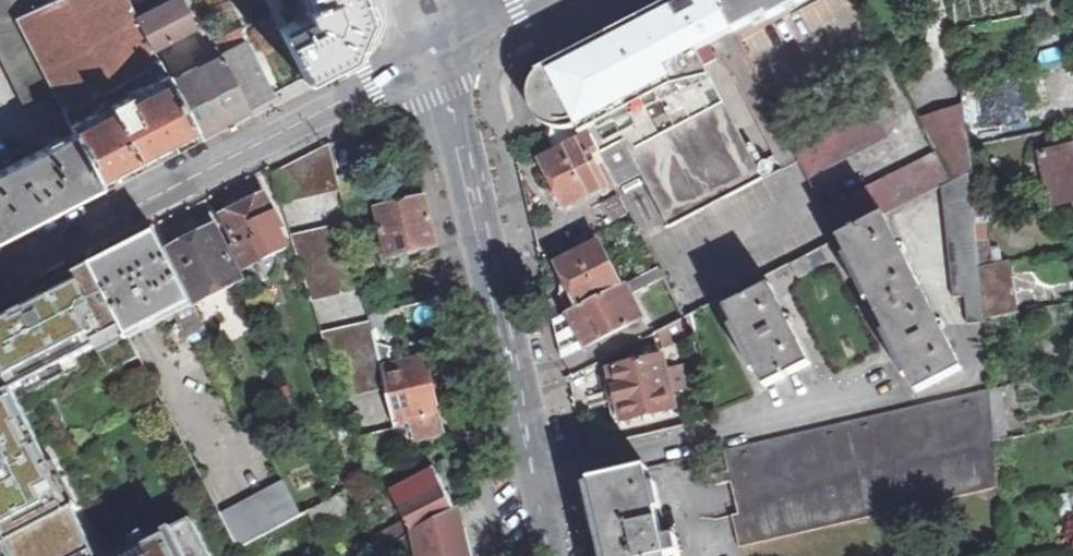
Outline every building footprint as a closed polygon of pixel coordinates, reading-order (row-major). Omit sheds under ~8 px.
[(6,0),(0,0),(0,56),(24,102),(41,93),(44,100),(55,95),(14,14),(6,0)] [(128,0),(42,0),(14,14),(55,95),(60,106),(157,57),(151,46),(136,16),(128,0)] [(192,26),(180,0),(167,0),(136,16),(151,46),(192,26)] [(272,14),(287,8),(283,0),(265,0),(272,14)] [(304,79),(350,55),(367,15),(361,0),(298,0),(302,9),(307,8),(310,15),(280,29),(304,79)] [(717,0),(675,0),(609,34),(572,54),(546,67),(538,74),(531,86),(530,99),(531,106),(534,112),(539,120),(552,128),(548,135),(549,143),(551,148),(555,150),(560,152),(591,136),(611,175),(635,164),(641,175),(668,227),(761,180),(706,66),(717,60),(710,45),(734,32),(717,0)] [(769,19),(805,0),(717,0),(734,32),(767,14),(769,19)] [(1019,1),(1022,15),(1059,7),(1057,0),(1023,0),(1019,1)] [(967,27),(953,30),(961,88),(976,85),(967,27)] [(220,53),(248,108),(272,96),(258,68),(245,41),(220,53)] [(1040,51),(1043,67),(1062,63),(1058,47),(1040,51)] [(198,65),(168,79),(197,134),(239,113),(248,108),(220,53),(210,58),(208,53),(195,58),(198,65)] [(179,143),(197,134),(168,79),(157,57),(60,106),(73,132),(99,184),(179,143)] [(976,85),(961,88),(964,106),(970,146),(1005,138),(1002,123),(983,127),(976,85)] [(888,101),(794,149),(809,178),(889,137),(887,132),(891,129),(888,122),(896,118),(888,101)] [(952,181),(969,172),(973,170),(970,146),(964,106),(920,121),(936,152),(937,152),(952,181)] [(0,170),(0,235),(46,211),(99,184),(73,132),(0,170)] [(565,205),(566,207),(614,181),(611,175),(591,136),(560,152),(542,161),(556,189),(550,192),(559,208),(565,205)] [(290,165),(287,167),(294,199),(340,189),(338,177),(331,144),(290,165)] [(1043,153),(1053,203),(1072,199),(1072,147),(1043,153)] [(824,209),(839,238),(884,215),(941,186),(952,181),(937,152),(936,152),(824,209)] [(611,175),(614,181),(617,187),(641,175),(635,164),(611,175)] [(294,199),(287,167),(272,174),(281,202),(294,199)] [(340,189),(345,210),(369,205),(362,172),(350,174),(338,177),(340,189)] [(969,172),(952,181),(941,186),(953,297),(965,297),(968,324),(985,322),(985,318),(979,266),(973,207),(969,172)] [(380,199),(382,208),(420,200),(418,191),(380,199)] [(234,250),(243,269),(285,248),(277,231),(281,229),(265,196),(244,206),(222,217),(238,247),(234,250)] [(382,208),(377,209),(388,258),(438,246),(426,198),(420,200),(382,208)] [(979,266),(1000,263),(1000,248),(988,250),(984,205),(973,207),(979,266)] [(357,263),(372,259),(368,245),(376,243),(369,214),(347,219),(349,226),(357,263)] [(918,282),(884,215),(839,238),(874,305),(918,282)] [(328,296),(362,288),(359,273),(357,263),(349,226),(310,235),(311,240),(314,239),(328,296)] [(192,239),(168,251),(195,304),(242,280),(215,228),(192,239)] [(103,261),(94,266),(103,285),(131,338),(175,315),(186,336),(205,326),(158,232),(134,244),(134,245),(103,261)] [(311,300),(328,296),(314,239),(311,240),(310,235),(292,239),(311,300)] [(570,312),(621,286),(600,243),(559,264),(572,290),(562,295),(570,312)] [(821,248),(791,263),(799,278),(814,270),(813,269),(828,261),(821,248)] [(357,263),(359,273),(374,269),(372,259),(357,263)] [(1000,263),(979,266),(985,318),(1017,312),(1008,261),(1000,263)] [(54,292),(60,294),(66,304),(103,285),(94,266),(51,287),(54,292)] [(624,285),(629,296),(664,278),(659,268),(624,285)] [(629,296),(641,320),(649,316),(642,303),(670,289),(664,278),(629,296)] [(771,282),(726,305),(766,387),(812,364),(790,320),(792,319),(791,318),(789,319),(771,282)] [(918,282),(874,305),(918,392),(963,369),(918,282)] [(71,393),(139,358),(131,339),(131,338),(103,285),(66,304),(60,294),(54,292),(48,294),(26,307),(71,393)] [(588,348),(641,320),(629,296),(624,285),(621,286),(570,312),(587,346),(588,348)] [(670,289),(642,303),(649,316),(657,334),(685,319),(670,289)] [(48,524),(99,498),(51,403),(71,393),(26,307),(16,312),(0,320),(0,432),(48,524)] [(399,307),(369,314),(371,324),(374,336),(384,328),(398,328),(402,317),(399,307)] [(563,358),(587,346),(570,312),(554,320),(563,358)] [(371,324),(338,332),(354,394),(385,387),(378,356),(376,345),(374,336),(371,324)] [(343,397),(354,394),(338,332),(323,336),(343,397)] [(390,347),(376,345),(378,356),(388,353),(390,353),(390,347)] [(385,387),(393,423),(408,420),(413,440),(441,434),(424,358),(392,366),(388,353),(378,356),(385,387)] [(611,370),(599,373),(611,422),(623,420),(623,421),(675,409),(663,356),(611,368),(611,370)] [(990,389),(723,451),(731,483),(993,422),(990,389)] [(1002,389),(990,389),(993,422),(995,441),(1006,439),(1002,389)] [(738,515),(996,455),(995,441),(993,422),(731,483),(738,515)] [(48,524),(0,432),(0,514),(14,541),(48,524)] [(738,515),(731,516),(738,547),(1000,487),(996,455),(738,515)] [(434,468),(392,491),(406,521),(371,539),(377,550),(457,510),(434,468)] [(592,481),(609,555),(671,555),(679,554),(675,537),(664,540),(647,468),(592,481)] [(237,546),(301,514),(284,481),(220,514),(237,546)] [(341,493),(310,509),(318,526),(349,510),(341,493)] [(14,541),(22,555),(209,555),(191,521),(128,553),(99,498),(48,524),(14,541)] [(377,550),(379,555),(404,555),(418,553),(418,555),(470,555),(459,509),(457,510),(377,550)]
